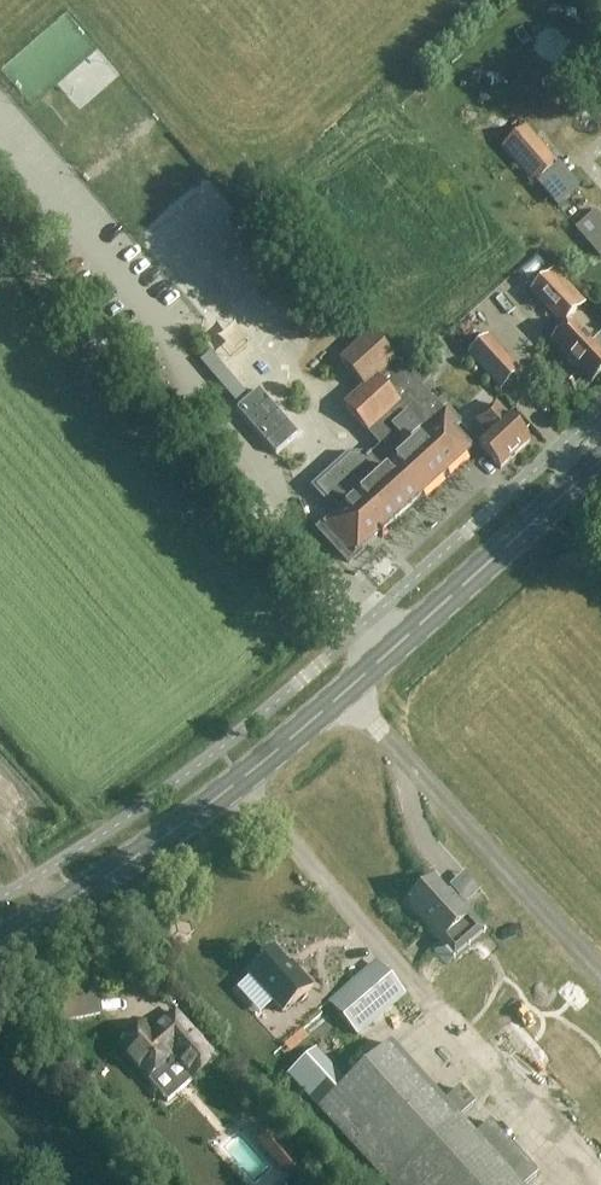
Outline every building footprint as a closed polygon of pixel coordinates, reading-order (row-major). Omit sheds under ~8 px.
[(525,126),(501,149),(535,184),(535,185),(537,184),(558,165),(560,163),(530,132),(525,126)] [(587,246),(600,235),(600,221),(597,216),(576,232),(587,246)] [(551,276),(532,293),(561,325),(580,307),(551,276)] [(203,307),(209,320),(225,313),(219,300),(203,307)] [(600,376),(600,354),(572,324),(551,343),(591,385),(600,376)] [(350,564),(377,539),(380,536),(383,539),(385,538),(382,535),(471,452),(452,431),(458,425),(447,413),(444,415),(434,404),(433,405),(420,390),(438,373),(426,359),(407,376),(406,375),(405,374),(374,340),(370,336),(341,363),(365,389),(345,408),(383,449),(372,459),(370,457),(367,461),(350,460),(317,490),(340,515),(321,533),(350,564)] [(469,357),(501,391),(520,374),(488,339),(485,341),(481,336),(467,349),(472,354),(469,357)] [(275,457),(297,437),(218,349),(196,368),(275,457)] [(500,469),(529,444),(497,407),(477,425),(488,436),(479,444),(500,469)] [(442,946),(475,917),(456,895),(453,898),(436,879),(406,904),(442,946)] [(294,969),(276,948),(248,973),(283,1013),(313,986),(296,967),(294,969)] [(376,964),(330,1005),(358,1037),(404,995),(376,964)] [(75,1023),(105,1015),(102,1004),(72,1012),(75,1023)] [(120,1047),(148,1078),(146,1080),(167,1103),(194,1079),(216,1058),(175,1013),(153,1033),(145,1025),(120,1047)] [(536,1176),(490,1124),(474,1138),(458,1120),(473,1106),(459,1091),(444,1105),(390,1045),(346,1083),(316,1050),(289,1074),(389,1184),(526,1184),(536,1176)] [(237,1137),(222,1151),(252,1184),(268,1170),(237,1137)] [(300,1152),(279,1169),(287,1178),(307,1161),(309,1159),(301,1151),(300,1152)]
